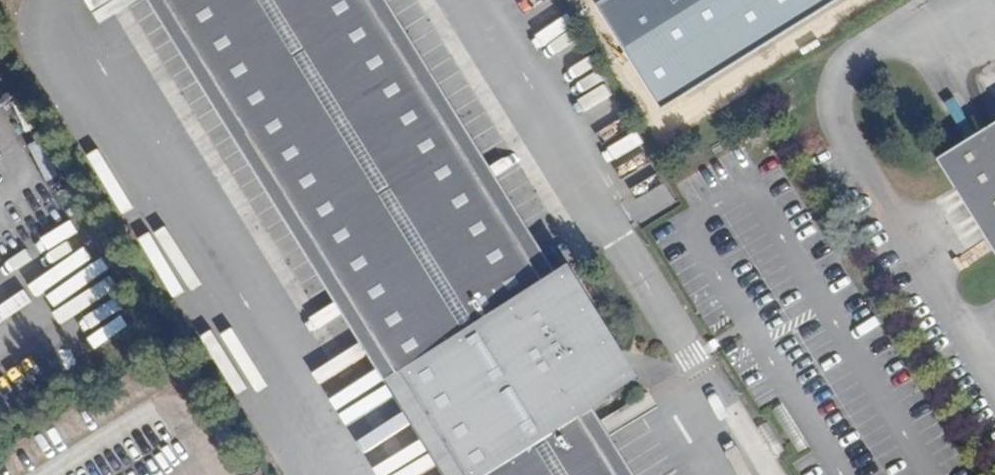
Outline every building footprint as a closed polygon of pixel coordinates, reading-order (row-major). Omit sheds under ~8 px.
[(444,474),(461,474),(167,0),(150,0),(444,474)] [(588,423),(599,417),(594,408),(612,397),(595,369),(611,359),(609,345),(600,329),(606,325),(570,268),(547,282),(373,0),(167,0),(461,474),(620,474),(588,423)] [(994,250),(994,126),(940,160),(994,250)] [(254,217),(260,227),(279,217),(274,207),(254,217)] [(599,417),(588,423),(620,474),(636,474),(599,417)]
